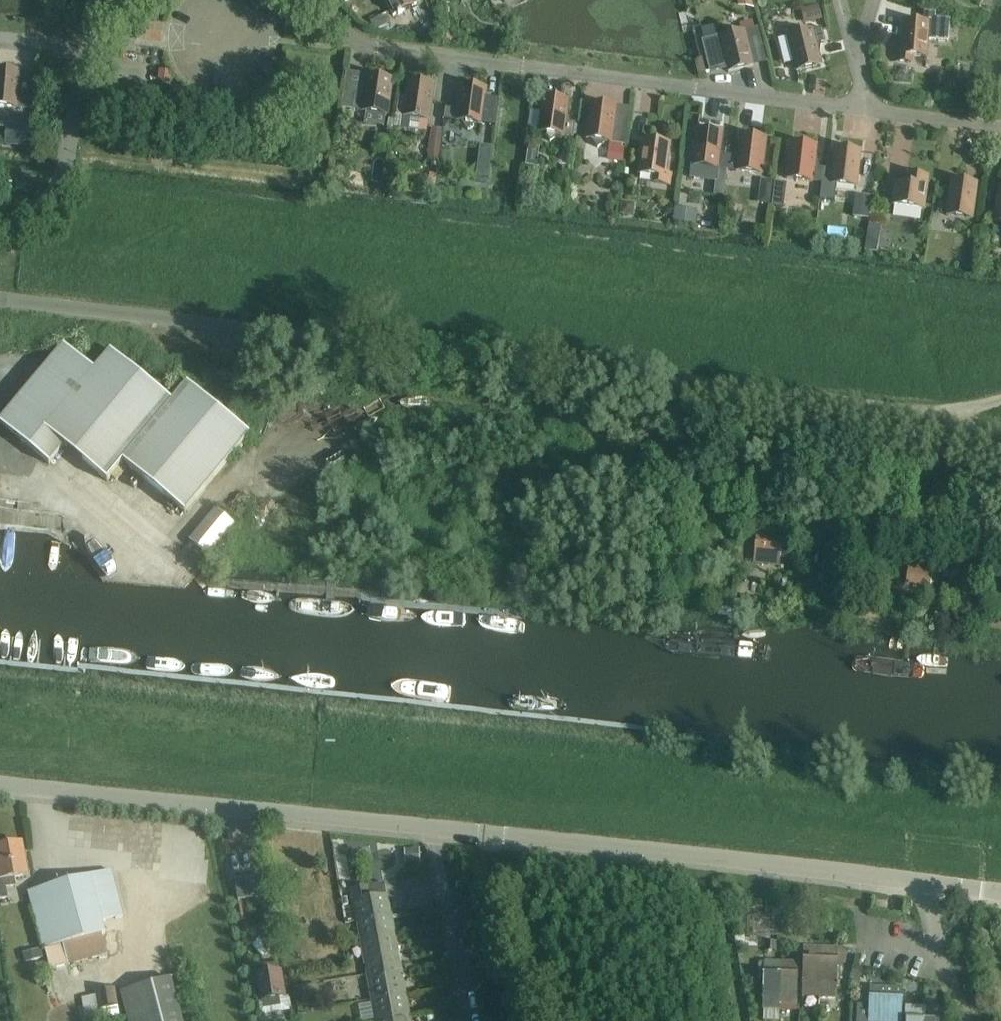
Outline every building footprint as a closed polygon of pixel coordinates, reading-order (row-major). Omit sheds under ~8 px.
[(52,11),(64,14),(68,0),(55,0),(52,11)] [(416,4),(414,0),(385,0),(393,16),(397,13),(399,15),(402,14),(401,11),(416,4)] [(819,6),(804,9),(807,23),(823,20),(819,6)] [(388,15),(371,24),(376,32),(393,34),(388,15)] [(894,51),(894,62),(911,63),(911,56),(926,58),(928,42),(932,42),(947,44),(948,22),(934,21),(934,16),(923,15),(922,23),(904,22),(903,29),(902,51),(894,51)] [(788,37),(797,72),(821,66),(816,45),(825,43),(822,28),(807,32),(798,26),(793,35),(788,37)] [(723,51),(706,55),(711,73),(728,69),(729,73),(753,67),(749,47),(759,44),(755,29),(739,33),(730,27),(725,36),(720,38),(723,51)] [(441,33),(440,41),(454,43),(455,35),(441,33)] [(11,108),(17,109),(29,110),(31,92),(19,91),(20,73),(0,71),(0,107),(11,108)] [(342,94),(340,109),(345,109),(353,110),(388,115),(393,80),(367,76),(364,97),(355,96),(347,95),(342,94)] [(429,121),(434,85),(409,81),(404,117),(429,121)] [(957,82),(957,96),(971,96),(972,83),(957,82)] [(445,107),(443,120),(456,121),(462,122),(468,131),(476,124),(482,125),(495,127),(499,99),(486,97),(487,89),(461,85),(458,109),(445,107)] [(569,100),(544,96),(539,132),(544,133),(551,142),(559,135),(574,137),(576,122),(566,121),(569,100)] [(147,99),(145,111),(157,112),(158,100),(147,99)] [(159,100),(158,112),(171,114),(172,102),(159,100)] [(617,106),(591,103),(586,138),(591,139),(598,148),(607,141),(611,142),(617,106)] [(693,166),(691,180),(714,183),(712,196),(722,198),(725,170),(727,171),(729,156),(720,155),(722,134),(697,130),(693,166)] [(739,157),(729,156),(727,171),(762,175),(766,139),(741,136),(739,157)] [(16,137),(15,145),(26,146),(26,138),(16,137)] [(376,137),(374,150),(390,152),(391,139),(376,137)] [(671,185),(673,174),(665,173),(669,144),(644,141),(640,174),(655,175),(654,183),(671,185)] [(787,179),(822,183),(823,169),(814,168),(817,146),(791,143),(787,179)] [(611,144),(609,160),(623,162),(626,147),(611,144)] [(833,170),(823,169),(822,183),(828,184),(857,188),(861,152),(835,149),(833,170)] [(478,162),(476,178),(487,180),(489,164),(478,162)] [(404,172),(402,185),(419,187),(421,174),(404,172)] [(924,209),(928,178),(908,175),(906,185),(896,184),(893,205),(924,209)] [(761,181),(760,189),(764,193),(773,194),(774,182),(761,181)] [(972,219),(977,184),(952,181),(947,216),(972,219)] [(773,194),(771,206),(784,207),(785,195),(786,188),(782,183),(774,182),(773,194)] [(822,183),(820,200),(829,201),(830,193),(827,192),(828,184),(822,183)] [(856,196),(854,217),(866,219),(869,197),(856,196)] [(623,203),(622,215),(633,216),(634,205),(623,203)] [(675,208),(673,225),(694,228),(696,211),(675,208)] [(977,238),(977,240),(990,241),(992,229),(978,227),(977,238)] [(865,242),(863,252),(876,255),(878,244),(865,242)] [(162,394),(110,352),(94,371),(64,345),(0,423),(0,424),(49,465),(64,447),(107,482),(123,463),(185,514),(249,436),(187,385),(172,403),(162,394)] [(216,509),(189,541),(208,557),(235,525),(216,509)] [(757,535),(756,549),(782,552),(783,540),(783,538),(757,535)] [(907,584),(931,587),(934,569),(909,566),(907,584)] [(926,663),(854,656),(853,671),(924,679),(926,663)] [(324,854),(324,840),(287,839),(287,853),(324,854)] [(6,888),(16,887),(15,879),(27,877),(22,845),(0,849),(0,896),(1,901),(8,900),(6,888)] [(419,850),(407,850),(407,863),(419,863),(419,850)] [(94,876),(29,893),(44,950),(45,950),(51,970),(69,965),(107,955),(102,935),(105,934),(102,923),(106,921),(124,917),(112,871),(94,876)] [(352,890),(358,923),(390,917),(386,896),(370,899),(368,887),(352,890)] [(358,923),(362,942),(394,937),(390,917),(358,923)] [(791,917),(791,927),(804,927),(804,918),(791,917)] [(362,942),(367,970),(383,967),(399,964),(394,937),(362,942)] [(777,944),(765,944),(765,952),(778,952),(777,944)] [(42,949),(25,953),(27,962),(44,958),(42,949)] [(804,986),(803,998),(819,998),(819,986),(821,958),(821,951),(813,950),(805,950),(804,986)] [(821,958),(819,986),(819,998),(835,998),(835,987),(837,951),(828,951),(821,951),(821,958)] [(758,981),(764,981),(763,1000),(763,1010),(765,1010),(764,1020),(771,1020),(779,1020),(780,1011),(781,1011),(781,1001),(781,971),(782,963),(775,963),(765,962),(765,964),(759,963),(758,981)] [(781,971),(781,1001),(781,1011),(781,1010),(781,1004),(796,1005),(796,1002),(798,966),(798,964),(782,963),(781,971)] [(278,998),(284,997),(279,972),(277,964),(257,967),(258,976),(262,1001),(263,1001),(264,1009),(280,1006),(278,998)] [(383,967),(384,973),(385,980),(401,977),(399,964),(383,967)] [(367,970),(368,976),(384,973),(383,967),(367,970)] [(368,976),(373,1003),(405,997),(401,977),(385,980),(384,973),(368,976)] [(172,979),(121,993),(128,1020),(183,1020),(172,979)] [(82,997),(85,1020),(93,1020),(121,1018),(117,988),(97,990),(98,995),(82,997)] [(857,1020),(885,1020),(886,998),(886,990),(878,990),(870,989),(869,1006),(858,1006),(857,1006),(857,1020)] [(902,990),(893,990),(886,990),(886,998),(885,1020),(901,1020),(902,990)] [(377,1020),(384,1020),(409,1017),(405,997),(373,1003),(377,1020)] [(907,1020),(923,1020),(923,1018),(924,1010),(916,1010),(907,1010),(907,1020)] [(939,1011),(931,1010),(924,1010),(923,1018),(923,1020),(939,1020),(939,1011)]
